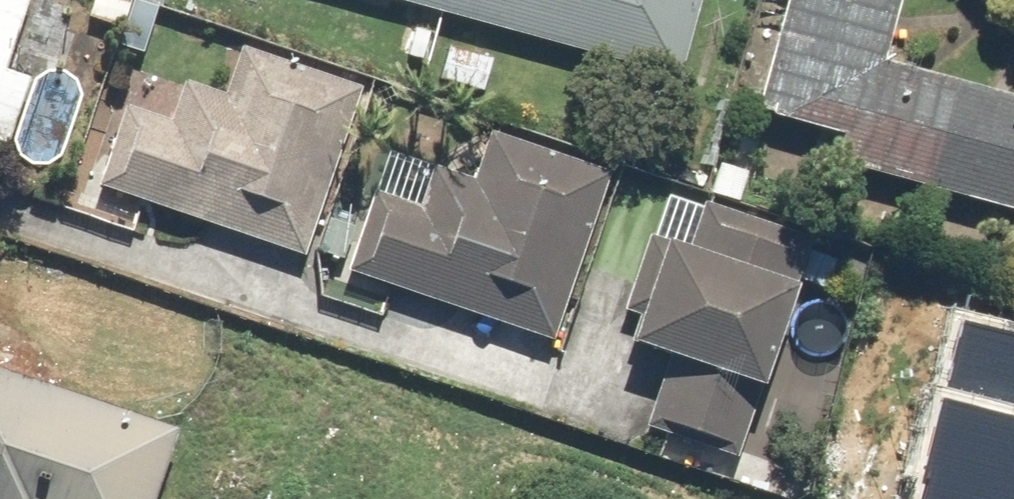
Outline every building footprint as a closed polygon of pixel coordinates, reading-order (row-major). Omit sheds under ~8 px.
[(9,161),(34,86),(4,76),(29,0),(0,0),(0,158),(9,161)] [(682,79),(703,0),(383,0),(682,79)] [(871,65),(889,0),(782,0),(749,117),(839,142),(831,169),(1013,220),(1013,106),(871,65)] [(493,58),(444,46),(433,88),(482,100),(493,58)] [(131,236),(142,209),(290,266),(357,94),(244,51),(223,105),(182,89),(167,127),(128,111),(86,218),(131,236)] [(381,319),(389,294),(552,346),(606,180),(490,143),(473,197),(432,184),(421,216),(367,198),(333,303),(381,319)] [(736,471),(799,238),(697,210),(683,259),(646,249),(618,355),(654,364),(633,443),(736,471)] [(925,498),(1013,498),(1013,326),(972,315),(925,498)] [(172,445),(0,383),(0,498),(152,498),(172,445)]
